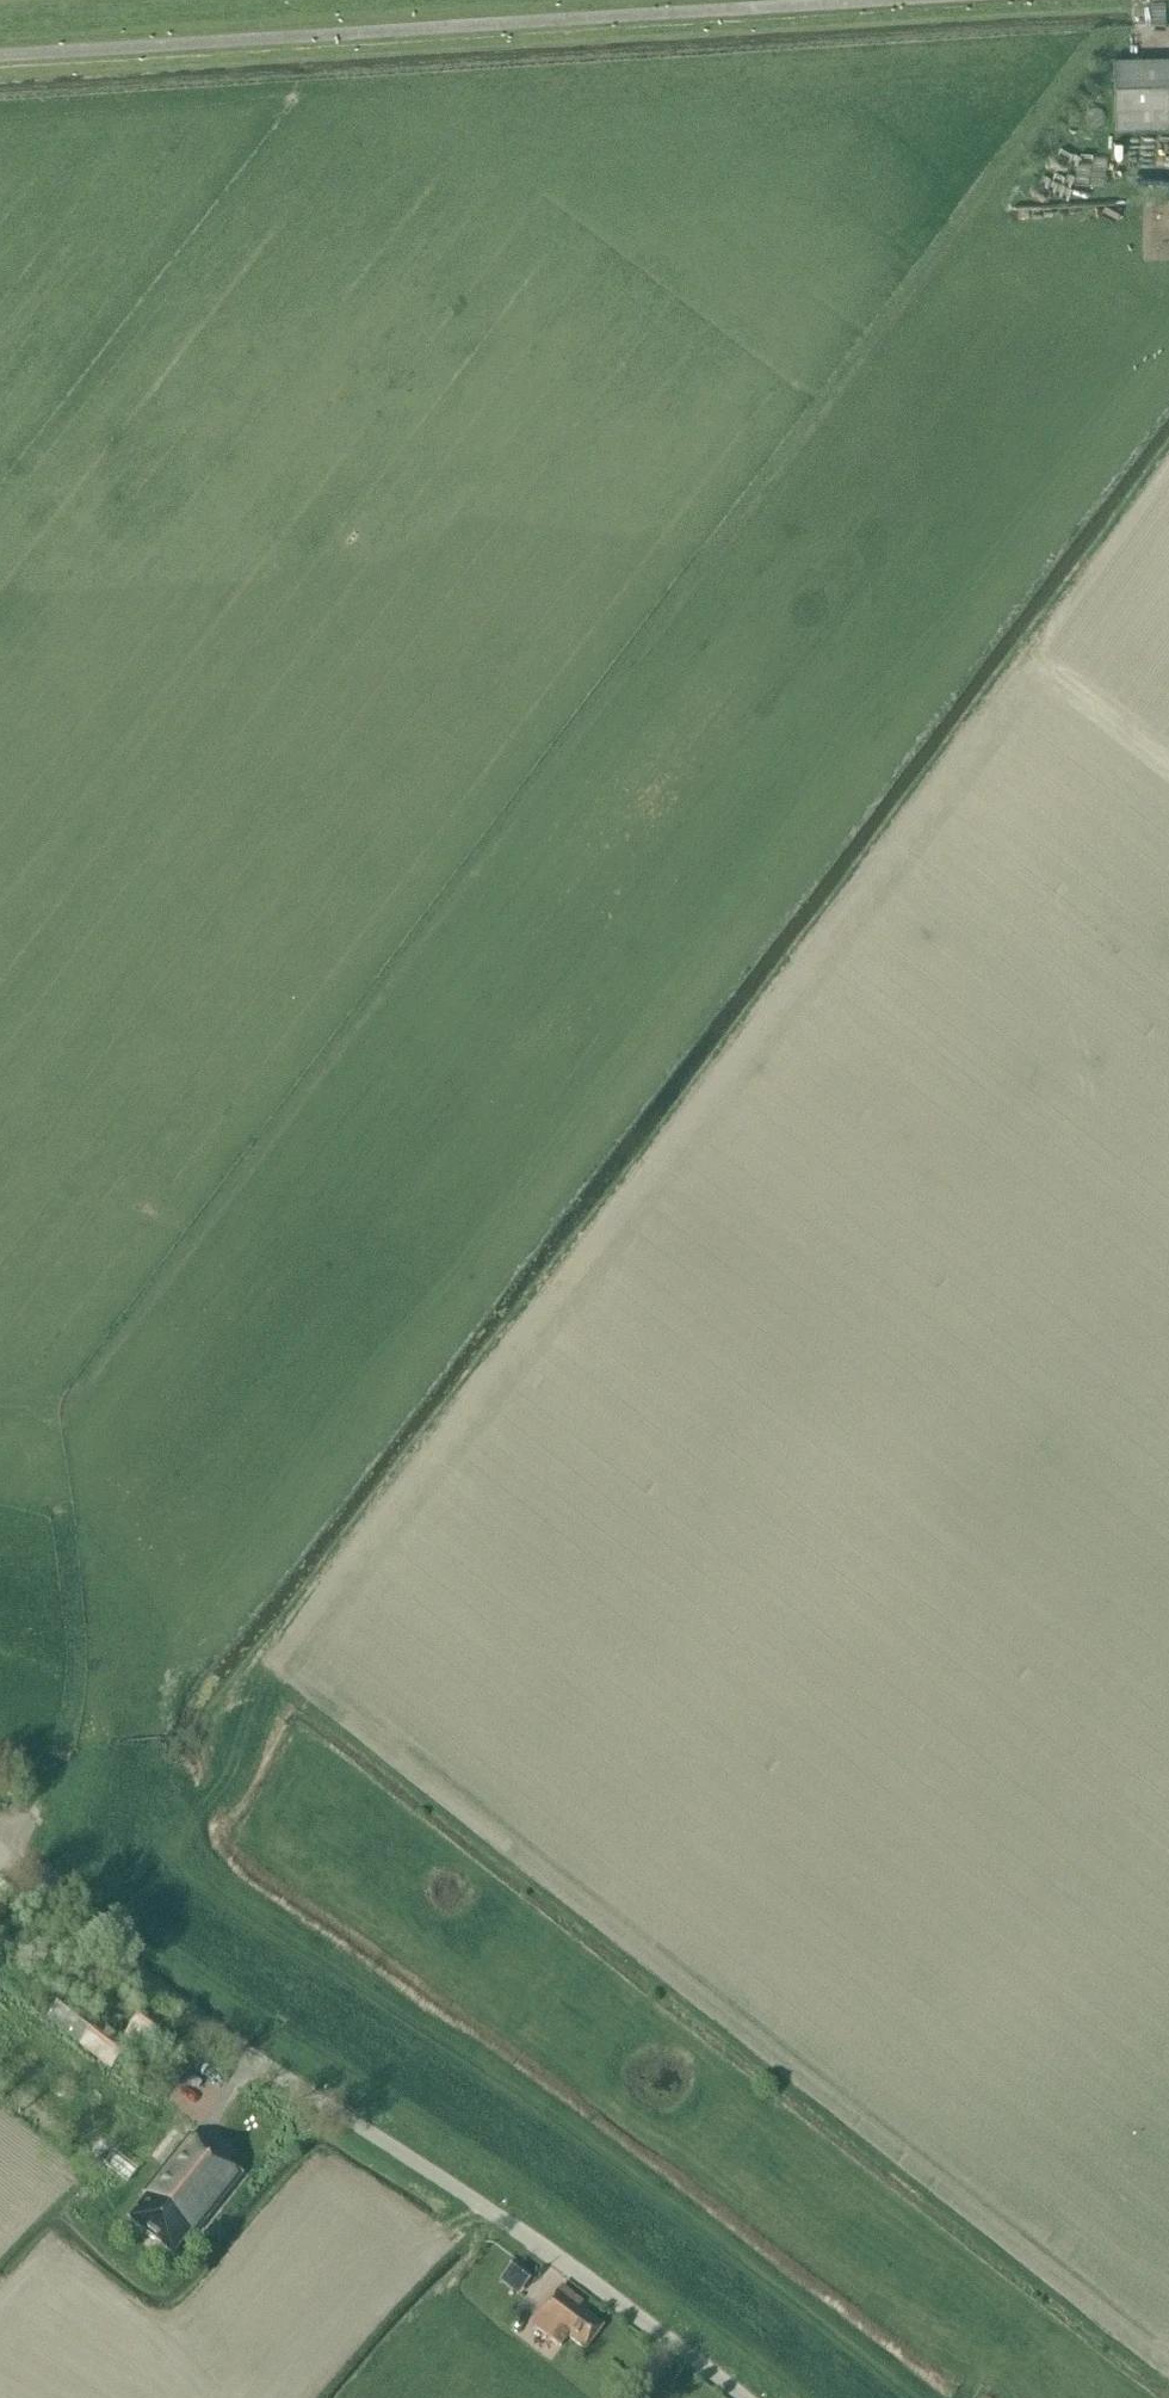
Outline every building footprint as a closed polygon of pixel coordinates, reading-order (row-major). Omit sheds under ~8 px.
[(1139,56),(1113,57),(1115,125),(1168,123),(1168,55),(1139,56)] [(128,2046),(65,1997),(47,2020),(110,2069),(128,2046)] [(165,2026),(168,2022),(147,2007),(125,2038),(152,2058),(155,2055),(170,2066),(186,2041),(165,2026)] [(128,2220),(171,2255),(189,2232),(193,2236),(241,2175),(190,2134),(141,2195),(145,2198),(128,2220)] [(103,2163),(127,2182),(137,2170),(113,2150),(103,2163)] [(515,2260),(506,2271),(525,2285),(533,2275),(515,2260)] [(560,2286),(530,2326),(560,2348),(567,2338),(583,2351),(602,2326),(578,2308),(582,2303),(560,2286)]
